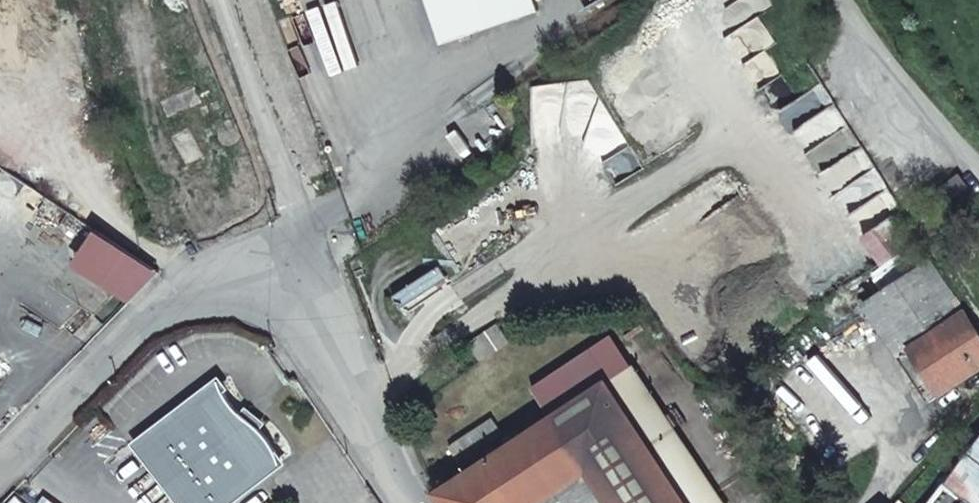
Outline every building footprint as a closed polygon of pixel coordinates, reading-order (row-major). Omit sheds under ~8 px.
[(538,0),(431,0),(446,39),(539,4),(538,0)] [(874,265),(915,239),(896,210),(857,238),(874,265)] [(105,229),(83,264),(135,296),(164,266),(105,229)] [(858,305),(927,402),(978,366),(978,335),(927,259),(858,305)] [(440,265),(394,296),(402,308),(449,277),(440,265)] [(497,324),(470,343),(481,359),(509,341),(497,324)] [(443,502),(686,502),(673,483),(607,384),(606,382),(591,359),(570,372),(586,397),(437,493),(443,502)] [(686,502),(723,502),(631,366),(606,382),(607,384),(673,483),(686,502)] [(222,383),(139,443),(184,502),(232,502),(282,464),(277,451),(271,442),(267,437),(263,432),(248,420),(235,407),(230,401),(225,391),(222,383)] [(492,419),(450,446),(458,462),(502,435),(492,419)] [(926,502),(978,502),(978,431),(926,502)]
